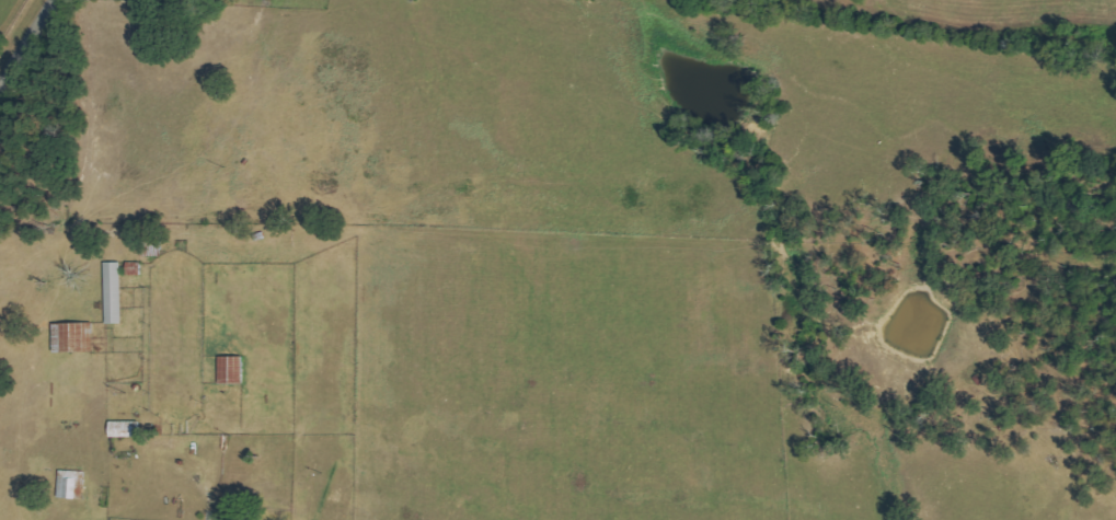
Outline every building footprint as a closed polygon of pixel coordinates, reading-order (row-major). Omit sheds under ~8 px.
[(124,323),(123,262),(107,262),(108,323),(124,323)] [(95,350),(94,322),(55,323),(55,351),(95,350)] [(245,383),(245,356),(221,356),(221,383),(245,383)] [(112,437),(142,437),(141,421),(111,421),(112,437)] [(85,471),(61,470),(60,497),(84,498),(85,471)]
